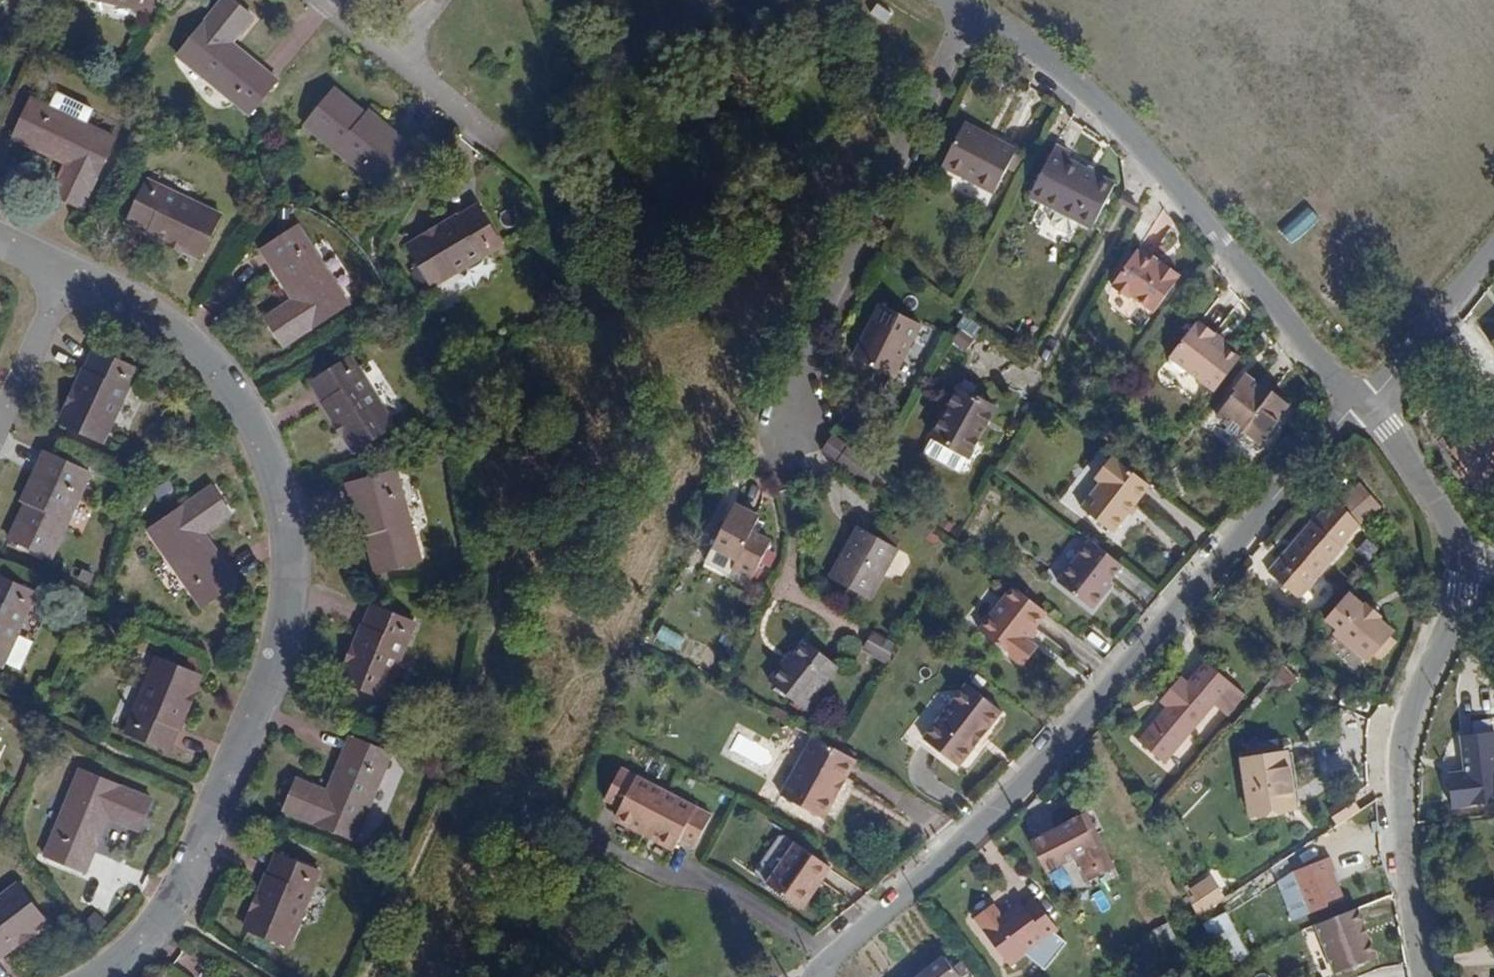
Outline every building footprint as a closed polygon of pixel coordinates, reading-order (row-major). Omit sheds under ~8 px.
[(19,14),(22,0),(0,0),(0,9),(19,14)] [(79,17),(157,35),(165,0),(83,0),(79,17)] [(232,19),(183,79),(254,136),(280,103),(237,65),(257,40),(232,19)] [(414,172),(341,112),(312,149),(384,208),(414,172)] [(1011,147),(960,117),(934,159),(984,190),(1011,147)] [(123,158),(39,118),(19,158),(74,184),(59,216),(88,231),(123,158)] [(1046,145),(1018,192),(1045,208),(1038,219),(1040,224),(1050,230),(1055,229),(1061,218),(1078,228),(1103,187),(1059,159),(1061,154),(1046,145)] [(230,239),(156,203),(135,245),(210,280),(230,239)] [(507,273),(482,231),(412,273),(437,314),(507,273)] [(1138,249),(1112,290),(1131,302),(1133,298),(1158,313),(1184,271),(1163,258),(1160,262),(1138,249)] [(355,326),(306,251),(268,274),(299,325),(273,341),(289,368),(355,326)] [(888,311),(859,363),(895,385),(926,332),(888,311)] [(967,316),(950,342),(966,352),(983,326),(967,316)] [(1167,360),(1211,396),(1239,362),(1212,341),(1216,337),(1201,325),(1198,329),(1194,326),(1167,360)] [(142,397),(100,378),(67,449),(109,468),(142,397)] [(1234,394),(1215,418),(1227,428),(1226,431),(1239,442),(1244,436),(1261,449),(1277,428),(1275,426),(1289,409),(1270,395),(1268,398),(1241,378),(1231,391),(1234,394)] [(970,379),(940,427),(941,428),(933,442),(966,462),(975,448),(976,449),(1005,399),(970,379)] [(400,451),(356,384),(318,409),(362,475),(400,451)] [(1489,431),(1473,446),(1493,472),(1493,437),(1489,431)] [(889,475),(837,440),(827,454),(880,489),(889,475)] [(1473,446),(1463,454),(1490,485),(1493,482),(1493,472),(1473,446)] [(1066,505),(1071,510),(1087,522),(1124,475),(1099,456),(1066,505)] [(54,478),(14,563),(56,582),(96,497),(54,478)] [(1357,480),(1337,498),(1357,521),(1377,504),(1357,480)] [(1337,498),(1328,510),(1355,530),(1360,524),(1357,521),(1337,498)] [(427,590),(403,499),(358,510),(382,601),(427,590)] [(1355,530),(1328,510),(1315,525),(1312,522),(1267,575),(1298,602),(1343,551),(1340,548),(1355,530)] [(218,512),(154,554),(207,633),(243,608),(210,558),(236,541),(218,512)] [(732,512),(710,557),(734,569),(731,576),(751,587),(770,549),(750,540),(758,525),(732,512)] [(863,530),(830,583),(867,606),(901,554),(863,530)] [(1109,561),(1079,537),(1045,579),(1080,607),(1093,590),(1089,586),(1109,561)] [(1014,591),(1003,582),(967,627),(980,637),(1014,591)] [(1014,591),(980,637),(998,651),(1034,606),(1014,591)] [(1343,594),(1319,620),(1332,630),(1328,634),(1363,664),(1389,634),(1343,594)] [(0,597),(0,687),(6,690),(40,617),(0,597)] [(873,631),(862,650),(886,664),(898,645),(873,631)] [(421,650),(378,634),(347,708),(389,726),(421,650)] [(786,667),(775,682),(811,711),(841,671),(809,647),(792,671),(786,667)] [(1129,713),(1153,736),(1207,680),(1175,648),(1151,673),(1159,681),(1129,713)] [(911,729),(946,756),(962,738),(957,734),(968,720),(974,723),(991,702),(954,673),(943,688),(911,729)] [(166,679),(133,756),(175,772),(208,697),(166,679)] [(1240,730),(1246,793),(1266,791),(1265,783),(1290,781),(1285,726),(1278,726),(1277,715),(1254,717),(1240,730)] [(1448,773),(1452,811),(1493,806),(1493,731),(1460,734),(1464,771),(1448,773)] [(823,824),(858,768),(817,743),(782,799),(823,824)] [(290,837),(361,866),(397,780),(357,764),(334,817),(303,805),(290,837)] [(1337,775),(1316,789),(1318,793),(1338,778),(1337,775)] [(712,823),(621,778),(606,805),(623,815),(619,822),(677,853),(683,844),(697,851),(712,823)] [(1081,789),(1024,819),(1040,849),(1071,832),(1081,851),(1108,837),(1081,789)] [(157,822),(86,792),(51,876),(90,892),(111,840),(144,853),(157,822)] [(1300,891),(1333,878),(1323,854),(1325,853),(1318,834),(1283,848),(1300,891)] [(1108,837),(1081,851),(1084,856),(1110,841),(1108,837)] [(789,841),(764,889),(792,907),(809,878),(817,882),(828,864),(789,841)] [(968,895),(1005,944),(1045,915),(1044,913),(1053,906),(1030,874),(1019,882),(1016,878),(999,891),(990,879),(968,895)] [(1216,877),(1190,893),(1203,913),(1228,897),(1216,877)] [(799,911),(817,882),(809,878),(792,907),(799,911)] [(252,953),(295,971),(325,898),(282,880),(252,953)] [(1345,887),(1305,903),(1325,952),(1365,935),(1357,915),(1353,917),(1348,904),(1352,903),(1345,887)] [(0,922),(0,976),(6,976),(52,942),(22,905),(0,922)] [(1207,924),(1229,967),(1252,956),(1229,913),(1207,924)] [(886,976),(927,976),(952,957),(937,936),(886,976)] [(957,975),(958,976),(973,976),(982,970),(975,961),(957,975)]
